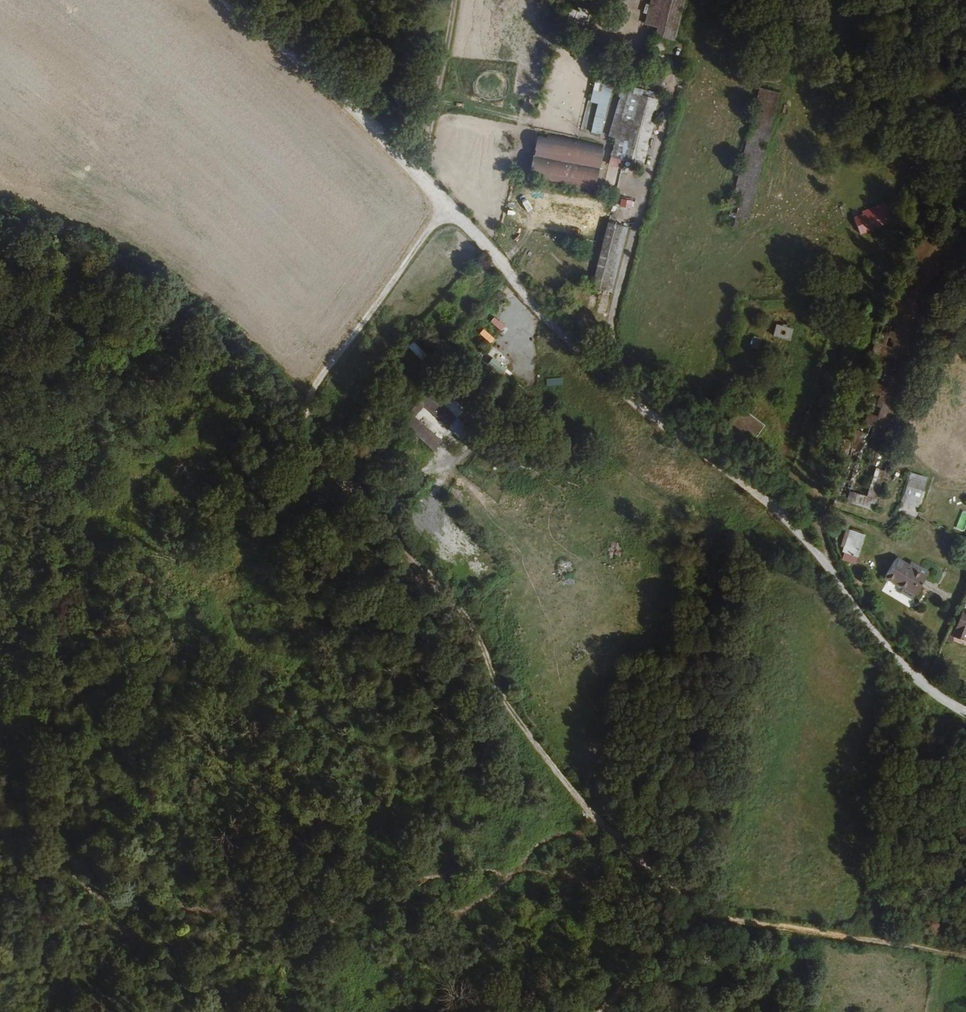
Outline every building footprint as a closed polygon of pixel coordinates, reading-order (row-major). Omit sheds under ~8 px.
[(644,25),(656,28),(654,37),(675,42),(685,0),(650,0),(644,25)] [(586,12),(569,8),(564,33),(580,37),(586,12)] [(734,187),(743,191),(752,193),(786,69),(766,64),(734,187)] [(582,132),(601,136),(612,84),(593,80),(582,132)] [(631,96),(619,93),(608,143),(629,147),(625,164),(644,168),(659,97),(632,91),(631,96)] [(595,191),(602,149),(535,137),(528,179),(595,191)] [(731,197),(741,199),(743,191),(734,187),(731,197)] [(887,208),(880,192),(873,195),(880,211),(887,208)] [(846,207),(853,223),(880,211),(873,195),(846,207)] [(609,312),(625,224),(604,220),(591,286),(601,288),(597,310),(609,312)] [(943,240),(899,227),(826,496),(870,507),(943,240)] [(783,339),(785,330),(772,325),(768,335),(783,339)] [(753,338),(748,336),(744,346),(750,348),(753,338)] [(204,350),(212,358),(222,347),(213,339),(204,350)] [(420,359),(426,353),(412,339),(406,345),(420,359)] [(501,376),(512,362),(489,342),(477,355),(501,376)] [(414,416),(422,406),(455,434),(467,420),(442,399),(443,398),(427,384),(398,418),(435,449),(443,440),(414,416)] [(744,450),(761,428),(738,410),(721,432),(744,450)] [(270,441),(265,437),(260,442),(265,447),(270,441)] [(901,502),(919,505),(925,475),(908,471),(901,502)] [(955,528),(964,531),(965,527),(965,512),(962,510),(955,528)] [(843,548),(849,532),(844,531),(839,547),(843,548)] [(856,557),(863,537),(849,532),(843,548),(842,553),(856,557)] [(910,597),(922,578),(895,559),(883,577),(910,597)] [(957,613),(947,638),(957,643),(961,637),(965,639),(965,617),(957,613)] [(166,790),(154,781),(151,786),(163,794),(166,790)] [(218,808),(228,797),(223,792),(203,814),(209,819),(219,809),(218,808)] [(156,817),(138,804),(134,810),(152,823),(156,817)] [(450,922),(437,910),(431,916),(444,928),(450,922)] [(385,964),(376,958),(368,968),(377,975),(385,964)] [(377,975),(368,968),(366,971),(375,978),(377,975)]
